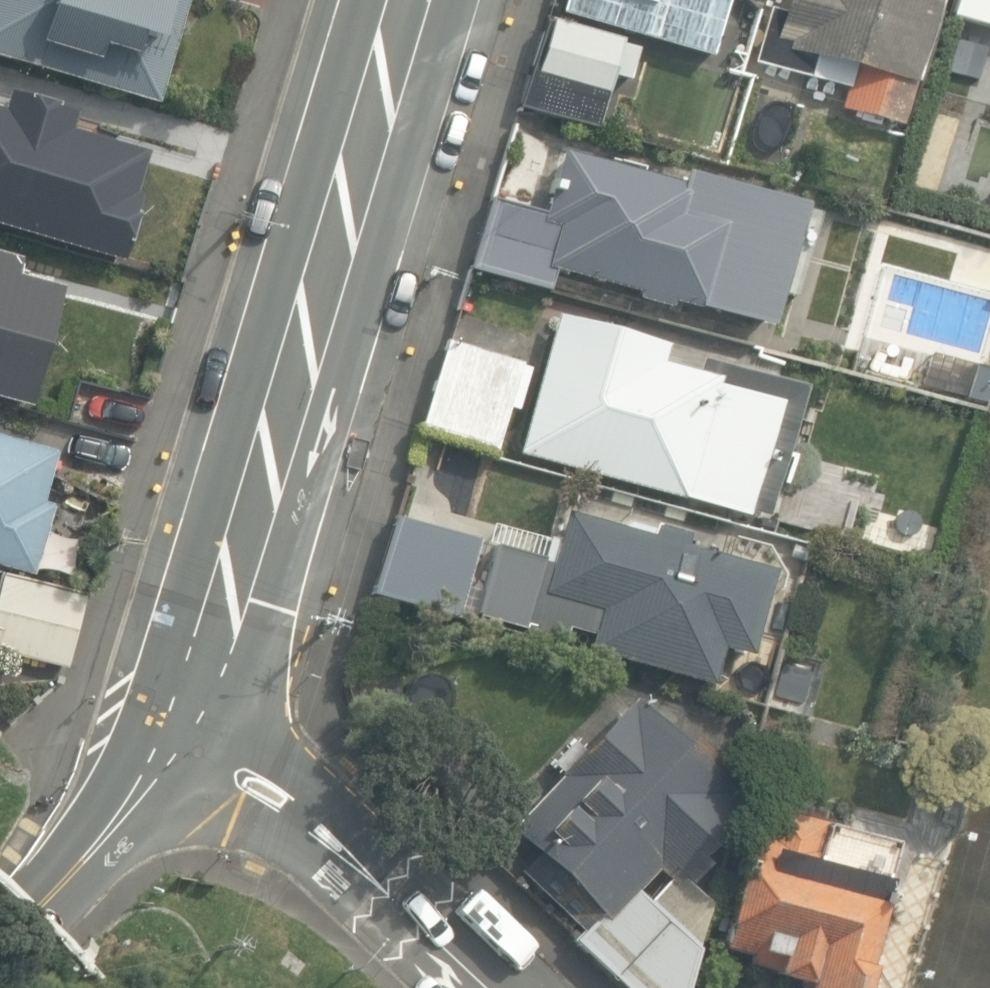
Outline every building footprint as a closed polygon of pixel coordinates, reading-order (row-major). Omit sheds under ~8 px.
[(156,105),(186,0),(0,0),(0,60),(156,105)] [(712,53),(727,0),(567,0),(564,11),(712,53)] [(905,125),(939,0),(788,0),(786,7),(772,3),(756,61),(849,87),(843,108),(905,125)] [(521,107),(598,128),(613,74),(631,79),(637,56),(620,52),(623,42),(544,21),(521,107)] [(124,262),(141,194),(136,192),(147,149),(72,131),(77,111),(6,93),(2,112),(0,112),(0,232),(124,262)] [(674,302),(770,327),(803,203),(682,171),(679,185),(560,153),(544,212),(491,198),(472,270),(551,291),(556,270),(642,292),(640,297),(673,306),(674,302)] [(29,408),(60,290),(15,279),(20,260),(0,255),(0,400),(29,408)] [(687,491),(738,505),(755,444),(765,447),(776,408),(726,395),(712,360),(694,372),(659,363),(669,326),(609,309),(604,329),(557,316),(520,454),(685,499),(687,491)] [(422,429),(495,451),(522,364),(449,342),(422,429)] [(34,575),(53,507),(42,504),(56,454),(0,438),(0,565),(34,575)] [(591,651),(714,684),(724,647),(754,655),(767,607),(762,606),(772,568),(566,513),(544,594),(602,610),(591,651)] [(389,514),(366,596),(450,620),(473,538),(389,514)] [(901,565),(940,575),(949,540),(910,530),(901,565)] [(67,667),(86,595),(5,574),(0,594),(0,649),(67,667)] [(788,665),(777,697),(802,706),(814,674),(788,665)] [(624,987),(690,987),(726,879),(700,854),(746,806),(628,693),(587,737),(584,734),(552,768),(563,778),(507,837),(595,921),(575,942),(624,987)] [(886,970),(865,964),(881,907),(877,906),(895,845),(755,810),(716,949),(760,963),(755,981),(781,987),(881,987),(886,970)]
